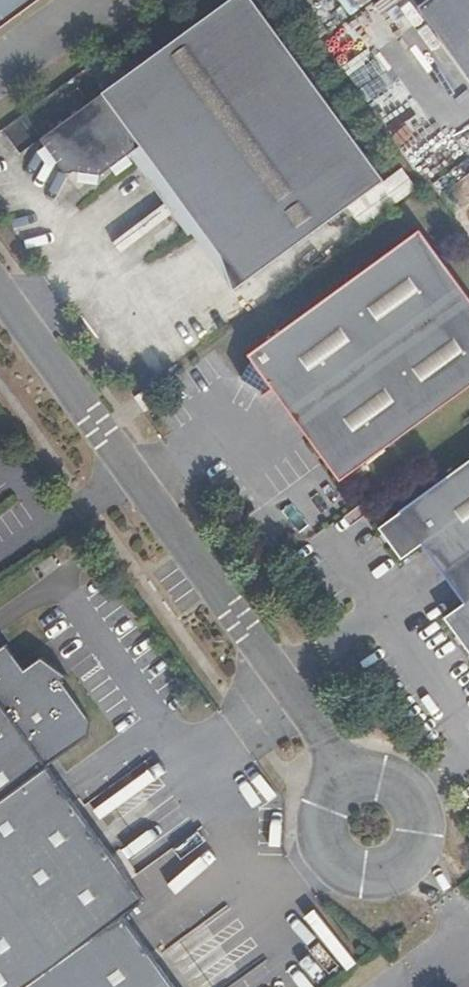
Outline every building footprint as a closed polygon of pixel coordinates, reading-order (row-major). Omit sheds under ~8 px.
[(42,0),(0,0),(0,31),(42,0)] [(251,0),(228,0),(38,139),(63,173),(99,174),(135,148),(218,261),(230,291),(382,180),(251,0)] [(419,7),(468,75),(468,0),(428,0),(419,7)] [(273,389),(340,481),(468,387),(468,297),(420,230),(248,356),(241,378),(266,394),(273,389)] [(136,396),(146,411),(152,406),(145,397),(147,395),(144,390),(136,396)] [(399,511),(399,512),(378,527),(396,552),(398,554),(400,555),(403,556),(405,555),(408,554),(421,545),(464,603),(450,613),(449,614),(448,615),(447,617),(447,619),(447,621),(449,624),(468,652),(468,460),(399,511)] [(123,917),(144,901),(45,767),(87,735),(90,722),(59,682),(66,677),(38,657),(21,669),(2,644),(0,646),(0,986),(175,986),(123,917)]
